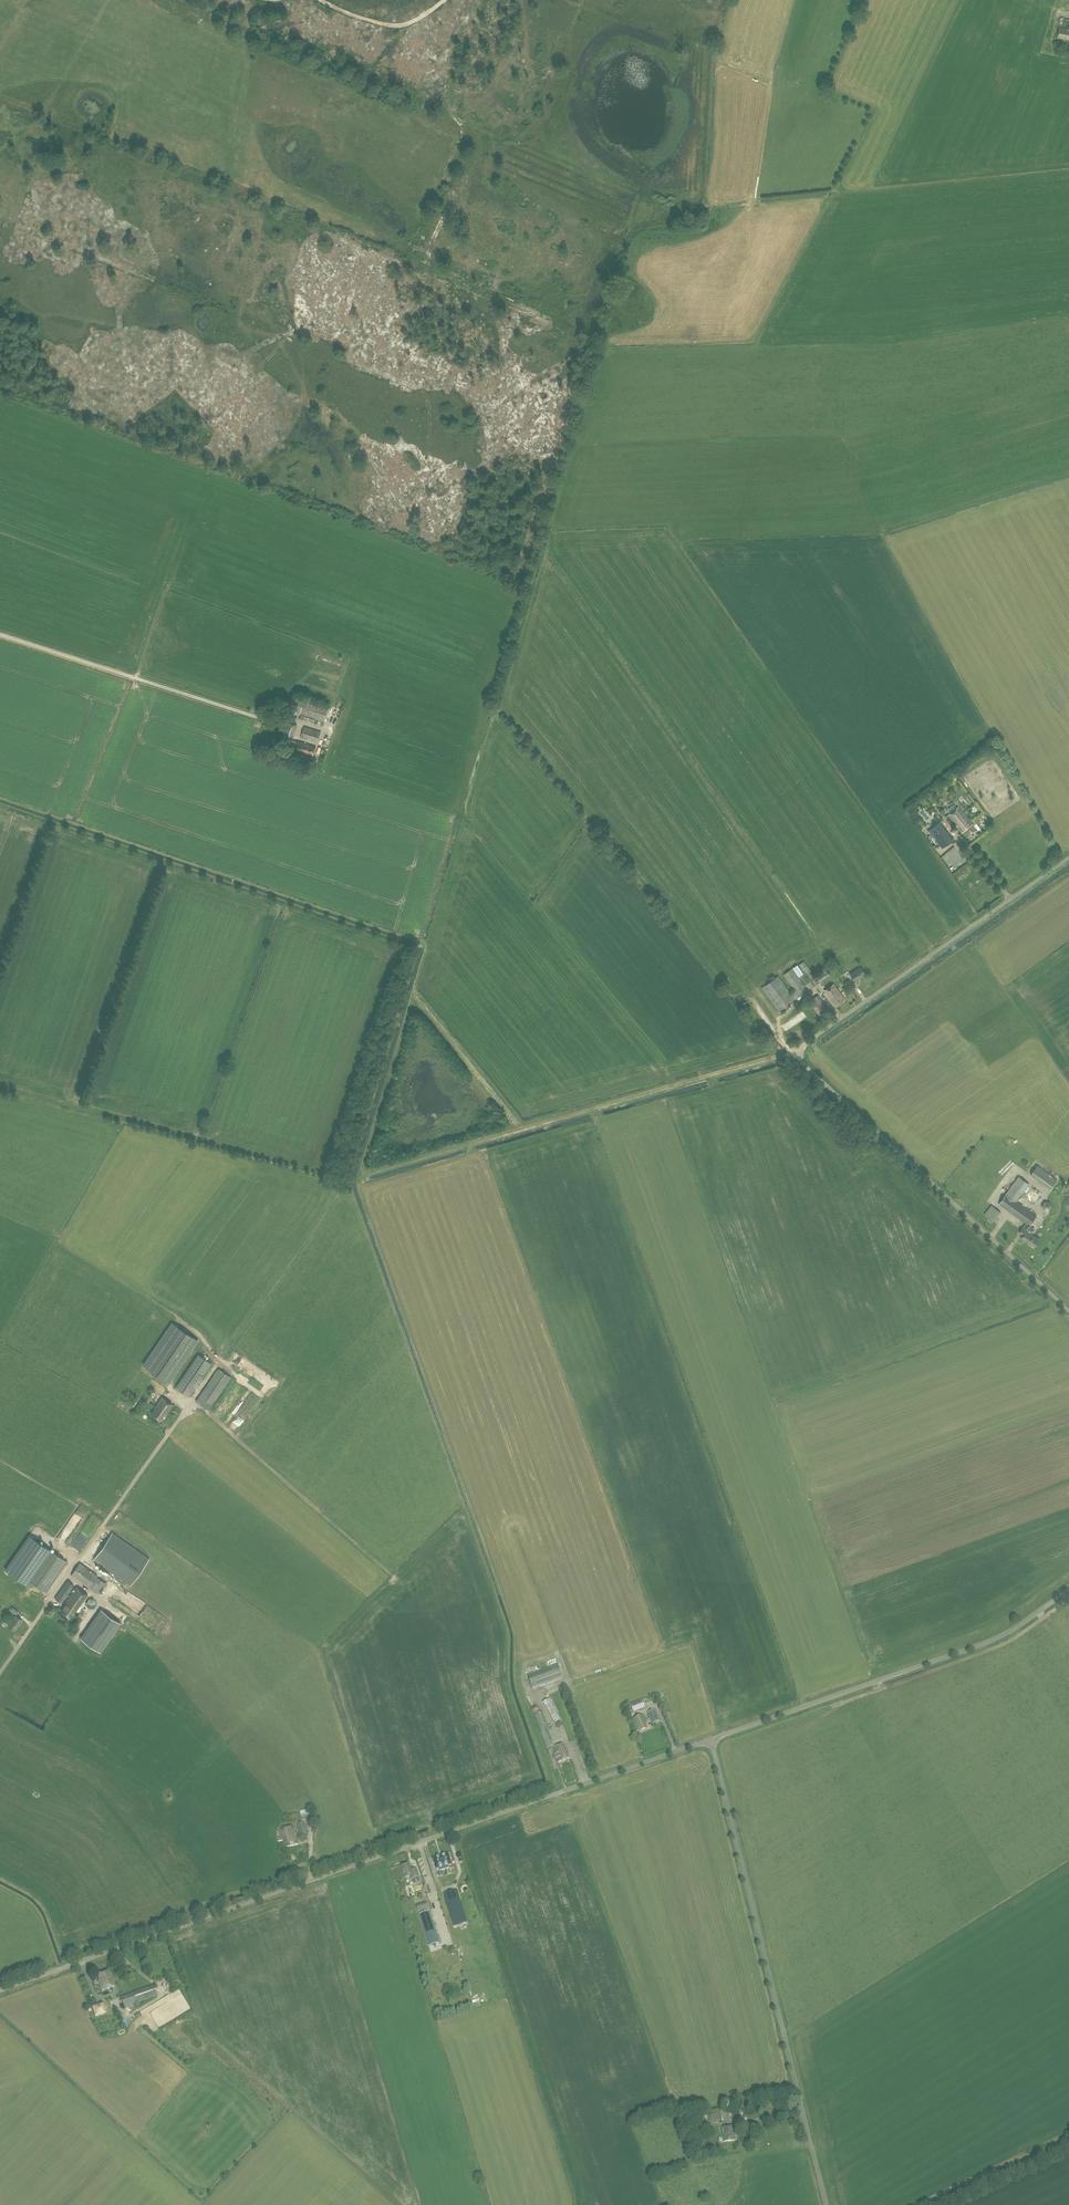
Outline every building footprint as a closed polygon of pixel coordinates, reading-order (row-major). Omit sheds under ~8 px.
[(1051,6),(1047,21),(1046,24),(1052,26),(1056,7),(1051,6)] [(1068,19),(1060,18),(1059,25),(1067,27),(1067,29),(1059,28),(1057,38),(1068,40),(1068,19)] [(1043,38),(1036,38),(1036,49),(1046,49),(1046,40),(1043,40),(1043,38)] [(291,711),(324,722),(329,707),(296,696),(291,711)] [(290,744),(293,745),(295,740),(292,739),(297,725),(288,722),(283,739),(291,741),(290,744)] [(304,726),(300,738),(317,743),(321,732),(304,726)] [(298,741),(295,740),(293,745),(292,750),(313,756),(316,746),(298,741)] [(313,758),(304,755),(302,761),(311,764),(313,758)] [(962,832),(972,824),(959,807),(948,815),(962,832)] [(928,821),(932,817),(925,809),(921,813),(928,821)] [(942,848),(953,840),(939,822),(928,831),(942,848)] [(815,977),(803,961),(799,965),(810,981),(798,964),(792,968),(799,977),(799,978),(792,968),(783,974),(795,992),(791,994),(778,976),(762,987),(779,1011),(797,998),(799,1000),(802,997),(801,995),(830,974),(826,969),(815,977)] [(759,965),(754,968),(760,976),(765,972),(759,965)] [(865,974),(860,966),(860,967),(854,971),(850,974),(855,981),(865,974)] [(835,1006),(845,1000),(834,984),(824,990),(835,1006)] [(819,1016),(829,1009),(818,995),(812,1000),(816,1005),(813,1008),(819,1016)] [(754,996),(750,998),(756,1008),(758,1006),(757,1004),(758,1003),(754,996)] [(1050,1189),(1057,1180),(1037,1165),(1030,1174),(1050,1189)] [(1033,1247),(1039,1240),(1028,1232),(1032,1227),(1030,1225),(1037,1216),(1016,1201),(1029,1183),(1019,1176),(999,1203),(1026,1223),(1019,1232),(1023,1235),(1020,1238),(1033,1247)] [(993,1221),(1000,1212),(992,1205),(985,1214),(993,1221)] [(142,1364),(169,1383),(198,1340),(171,1321),(142,1364)] [(199,1354),(176,1387),(189,1396),(212,1363),(199,1354)] [(218,1369),(196,1401),(209,1410),(231,1377),(218,1369)] [(252,1393),(245,1385),(239,1390),(247,1398),(252,1393)] [(173,1404),(162,1397),(154,1408),(154,1409),(151,1413),(161,1420),(164,1414),(165,1415),(173,1404)] [(241,1399),(234,1408),(239,1411),(245,1401),(241,1399)] [(130,1586),(149,1559),(111,1533),(93,1560),(130,1586)] [(67,1563),(52,1552),(47,1549),(26,1578),(31,1581),(46,1592),(67,1563)] [(98,1575),(80,1562),(71,1575),(89,1588),(98,1575)] [(106,1583),(97,1577),(89,1588),(98,1594),(106,1583)] [(74,1585),(67,1580),(55,1598),(61,1602),(74,1585)] [(60,1611),(70,1618),(73,1613),(74,1614),(87,1595),(76,1587),(63,1605),(64,1606),(60,1611)] [(92,1596),(87,1602),(94,1608),(99,1603),(92,1596)] [(100,1651),(120,1623),(101,1609),(81,1638),(100,1651)] [(8,1626),(15,1630),(22,1619),(15,1615),(8,1626)] [(79,1641),(73,1637),(67,1645),(74,1649),(79,1641)] [(532,1688),(562,1678),(558,1665),(527,1675),(532,1688)] [(549,1696),(549,1695),(542,1698),(544,1702),(543,1703),(555,1724),(562,1720),(550,1700),(553,1698),(551,1695),(549,1696)] [(642,1700),(631,1705),(633,1712),(644,1707),(642,1700)] [(652,1724),(659,1721),(655,1710),(647,1713),(650,1719),(645,1721),(643,1715),(639,1716),(639,1715),(636,1716),(636,1717),(633,1719),(636,1726),(639,1732),(647,1729),(645,1724),(651,1722),(652,1724)] [(547,1748),(554,1746),(548,1730),(549,1730),(543,1712),(535,1715),(547,1748)] [(570,1758),(565,1744),(554,1747),(557,1756),(556,1756),(553,1747),(550,1748),(553,1759),(556,1758),(558,1762),(570,1758)] [(300,1834),(296,1835),(297,1839),(300,1838),(301,1838),(308,1836),(305,1824),(297,1826),(300,1834)] [(297,1839),(296,1835),(294,1826),(281,1830),(286,1848),(299,1845),(297,1839)] [(434,1859),(433,1860),(434,1863),(435,1863),(437,1869),(439,1868),(440,1871),(449,1868),(448,1865),(452,1864),(450,1859),(451,1858),(450,1855),(449,1855),(448,1854),(433,1858),(434,1859)] [(457,1864),(462,1884),(469,1883),(464,1862),(457,1864)] [(412,1870),(410,1863),(401,1866),(405,1878),(410,1876),(412,1879),(419,1877),(416,1869),(412,1870)] [(441,1877),(442,1884),(457,1883),(456,1875),(441,1877)] [(444,1893),(452,1918),(458,1916),(460,1923),(466,1921),(457,1889),(444,1893)] [(440,1943),(430,1911),(418,1914),(428,1946),(440,1943)] [(108,1971),(97,1975),(99,1981),(98,1981),(102,1991),(115,1987),(112,1977),(111,1977),(108,1971)] [(120,1996),(124,2007),(157,1995),(153,1985),(120,1996)] [(102,2004),(93,2007),(96,2015),(105,2012),(102,2004)] [(709,2111),(708,2107),(705,2108),(705,2111),(708,2110),(709,2122),(722,2121),(721,2109),(709,2111)] [(697,2124),(699,2119),(691,2116),(688,2120),(697,2124)] [(724,2142),(736,2140),(734,2126),(722,2127),(724,2142)]
